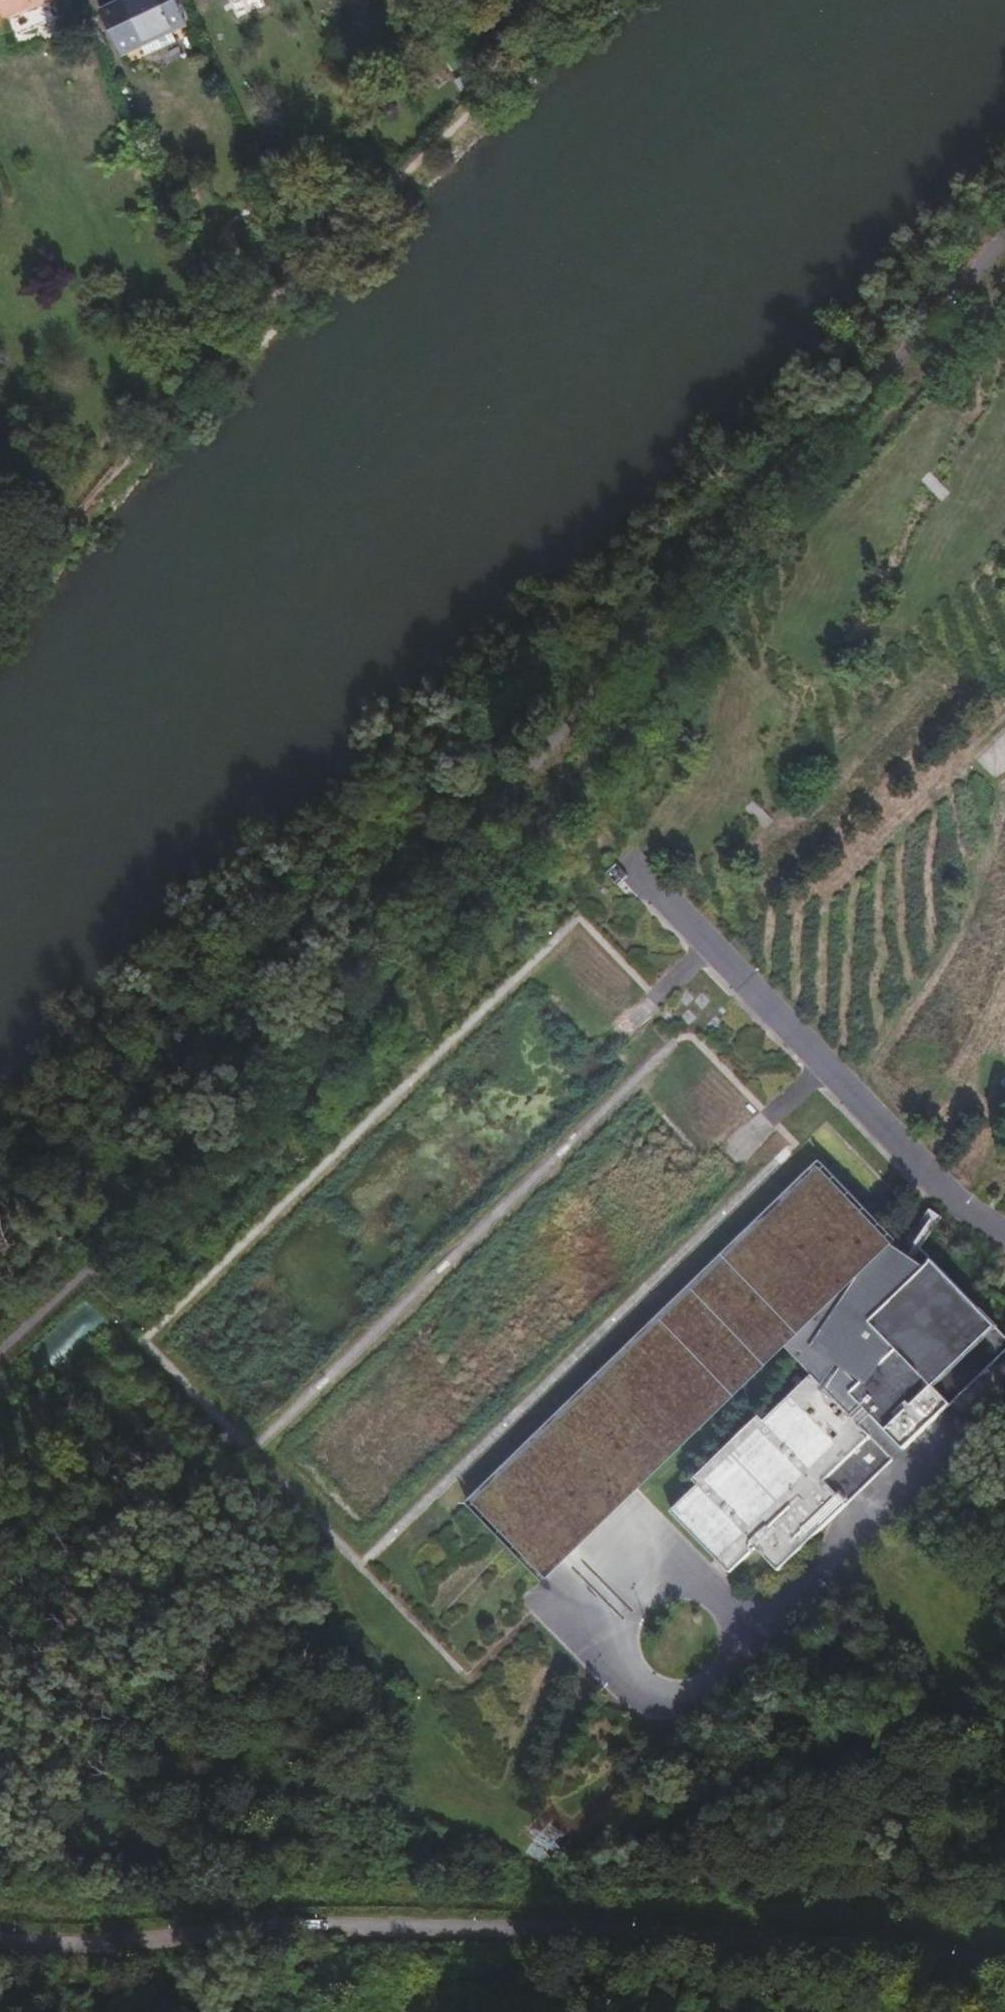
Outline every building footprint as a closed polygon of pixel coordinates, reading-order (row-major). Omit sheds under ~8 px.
[(29,0),(0,0),(0,39),(39,23),(29,0)] [(39,23),(62,15),(56,0),(29,0),(39,23)] [(171,0),(156,0),(105,24),(126,67),(189,36),(171,0)] [(210,11),(230,0),(202,0),(210,11)] [(790,1338),(844,1369),(859,1386),(852,1393),(905,1449),(1004,1352),(1004,1334),(933,1260),(926,1267),(893,1245),(894,1244),(819,1166),(472,1503),(544,1577),(781,1347),(790,1338)] [(844,1369),(790,1338),(781,1347),(813,1374),(895,1459),(905,1449),(852,1393),(859,1386),(844,1369)] [(895,1459),(813,1374),(672,1512),(731,1573),(757,1548),(779,1571),(779,1570),(780,1571),(895,1459)]
